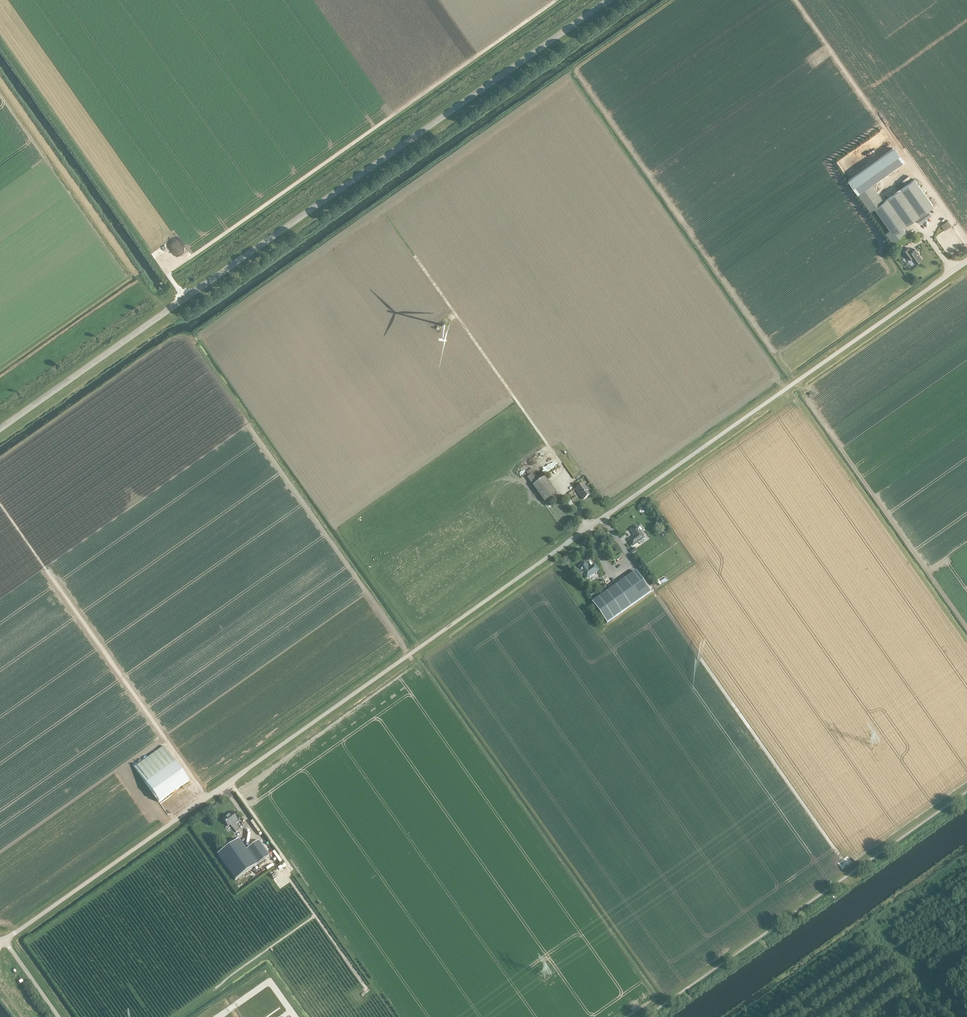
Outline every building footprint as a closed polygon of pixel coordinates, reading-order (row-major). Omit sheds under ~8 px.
[(848,180),(870,211),(875,208),(890,230),(886,233),(892,242),(899,237),(898,236),(900,235),(901,236),(906,232),(903,228),(933,206),(914,179),(884,201),(871,184),(902,162),(893,148),(848,180)] [(917,220),(920,223),(931,215),(929,212),(917,220)] [(951,225),(947,221),(941,225),(944,230),(951,225)] [(911,257),(915,263),(922,259),(915,249),(911,252),(908,248),(903,252),(908,259),(911,257)] [(533,486),(545,503),(557,494),(545,477),(537,483),(532,475),(528,478),(533,486)] [(591,494),(584,484),(576,490),(583,500),(591,494)] [(631,530),(635,536),(629,541),(633,546),(644,538),(636,526),(631,530)] [(598,570),(595,565),(589,569),(584,563),(579,567),(580,568),(577,570),(580,575),(583,573),(587,578),(598,570)] [(636,572),(601,596),(592,603),(607,623),(651,592),(636,572)] [(134,767),(159,802),(188,781),(163,746),(134,767)] [(228,826),(229,826),(230,825),(236,833),(240,830),(236,824),(238,822),(237,820),(232,812),(223,819),(228,826)] [(259,841),(246,850),(238,840),(217,855),(235,880),(269,856),(259,841)]
